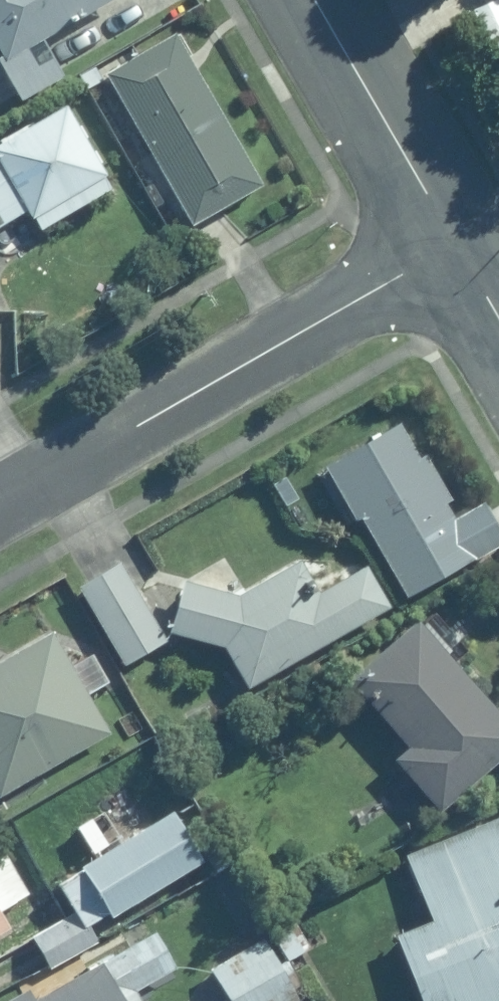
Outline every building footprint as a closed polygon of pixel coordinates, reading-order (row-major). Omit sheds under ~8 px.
[(7,57),(109,0),(0,0),(0,45),(7,57)] [(173,34),(104,74),(190,226),(261,186),(173,34)] [(100,81),(93,69),(78,76),(85,89),(100,81)] [(63,106),(0,143),(0,225),(24,211),(28,219),(31,218),(38,230),(107,189),(100,177),(103,175),(63,106)] [(327,469),(358,521),(362,519),(409,599),(498,547),(498,528),(486,506),(456,523),(400,427),(327,469)] [(122,563),(80,588),(126,665),(168,641),(122,563)] [(241,597),(187,582),(173,632),(227,648),(249,687),(392,607),(369,567),(320,594),(303,563),(241,597)] [(398,760),(443,809),(498,760),(498,714),(419,625),(352,684),(410,749),(398,760)] [(0,664),(0,793),(2,796),(111,733),(53,633),(0,664)] [(200,865),(168,814),(78,870),(79,871),(57,886),(73,913),(82,929),(87,926),(106,914),(109,919),(200,865)] [(399,938),(423,1000),(498,1000),(498,827),(415,858),(440,923),(399,938)] [(28,895),(3,849),(0,848),(0,912),(28,895)] [(82,929),(73,913),(31,935),(48,970),(96,943),(87,926),(82,929)] [(8,929),(0,916),(0,934),(8,929)] [(153,933),(99,964),(31,1000),(26,991),(6,1000),(138,1000),(133,992),(172,969),(153,933)] [(270,937),(208,969),(226,1000),(296,1000),(289,991),(299,986),(270,937)]
